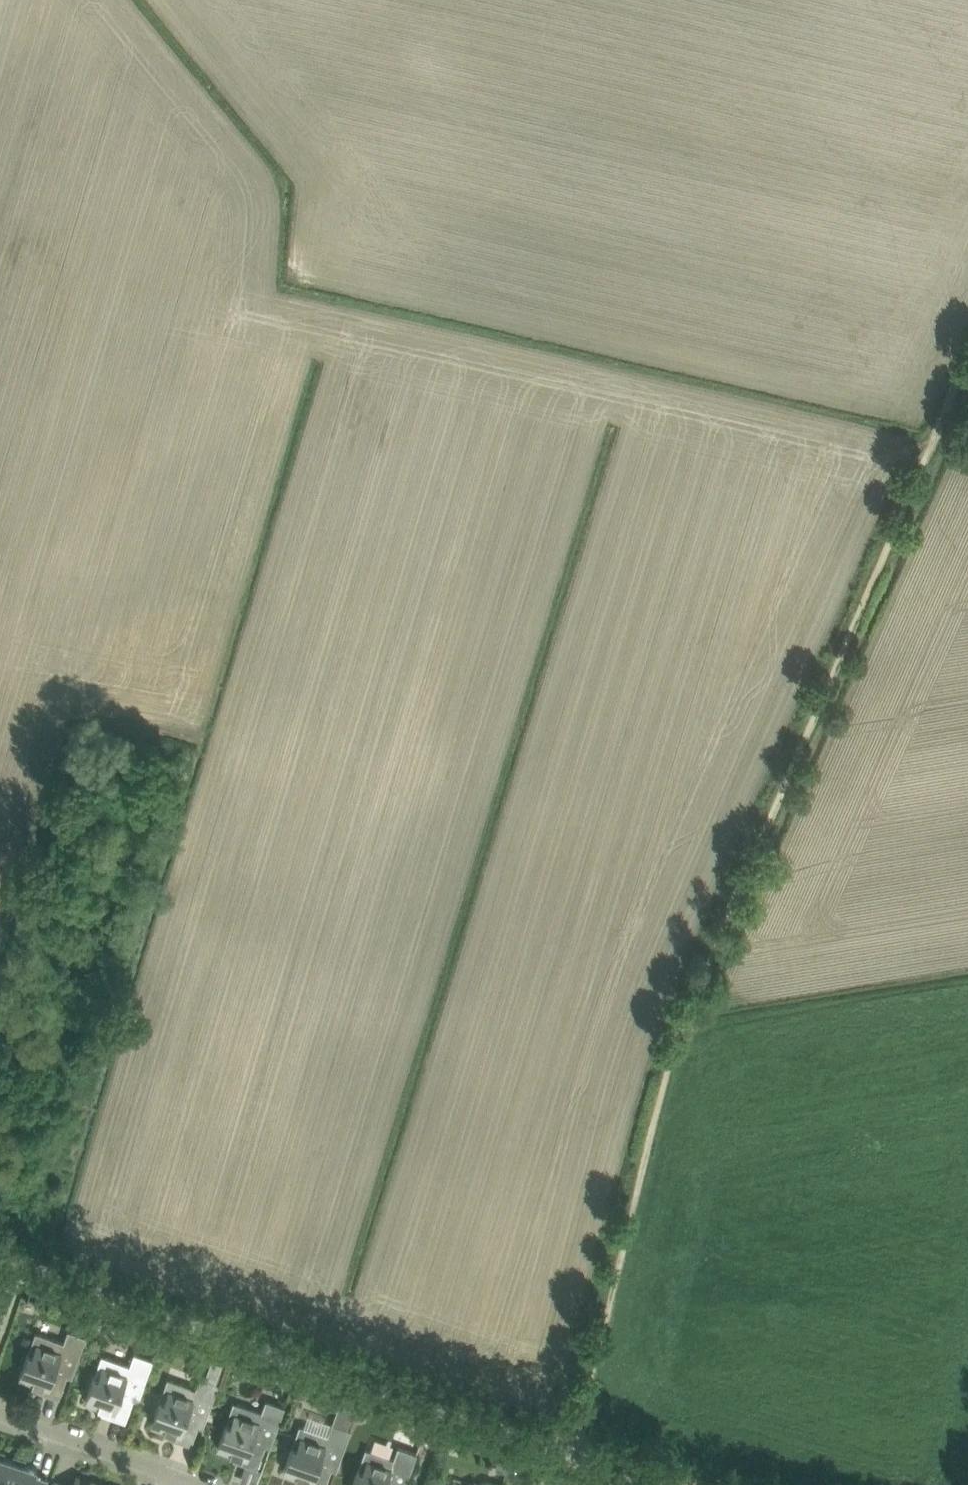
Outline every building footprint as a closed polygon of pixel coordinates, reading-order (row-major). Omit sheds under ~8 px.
[(27,1358),(20,1377),(38,1383),(36,1389),(45,1392),(60,1398),(67,1379),(68,1375),(73,1377),(87,1336),(69,1329),(64,1341),(41,1333),(33,1353),(29,1352),(27,1358)] [(93,1382),(86,1400),(104,1407),(102,1412),(111,1415),(126,1421),(134,1398),(139,1400),(146,1381),(153,1359),(135,1353),(130,1365),(107,1356),(100,1377),(95,1375),(93,1382)] [(159,1405),(152,1424),(170,1430),(168,1436),(177,1439),(192,1444),(198,1425),(203,1427),(210,1408),(219,1383),(215,1381),(222,1362),(212,1359),(206,1378),(201,1376),(196,1388),(173,1380),(165,1400),(161,1398),(159,1405)] [(225,1428),(218,1447),(236,1453),(234,1459),(243,1462),(258,1467),(264,1449),(266,1445),(271,1446),(276,1431),(285,1406),(267,1399),(262,1411),(239,1403),(231,1423),(227,1422),(225,1428)] [(284,1470),(302,1477),(300,1482),(308,1484),(326,1484),(330,1472),(332,1468),(337,1469),(342,1455),(351,1429),(348,1428),(354,1408),(344,1404),(337,1424),(333,1423),(328,1435),(305,1426),(297,1447),(293,1445),(291,1451),(284,1470)] [(353,1484),(406,1484),(417,1452),(416,1452),(399,1446),(394,1458),(371,1450),(363,1470),(359,1468),(357,1475),(353,1484)] [(6,1451),(0,1449),(0,1482),(9,1457),(4,1456),(6,1451)] [(27,1458),(15,1454),(13,1459),(9,1457),(0,1482),(0,1484),(46,1484),(49,1478),(36,1473),(38,1467),(25,1463),(27,1458)] [(506,1471),(510,1460),(499,1457),(496,1467),(506,1471)] [(101,1484),(77,1475),(73,1484),(101,1484)]
